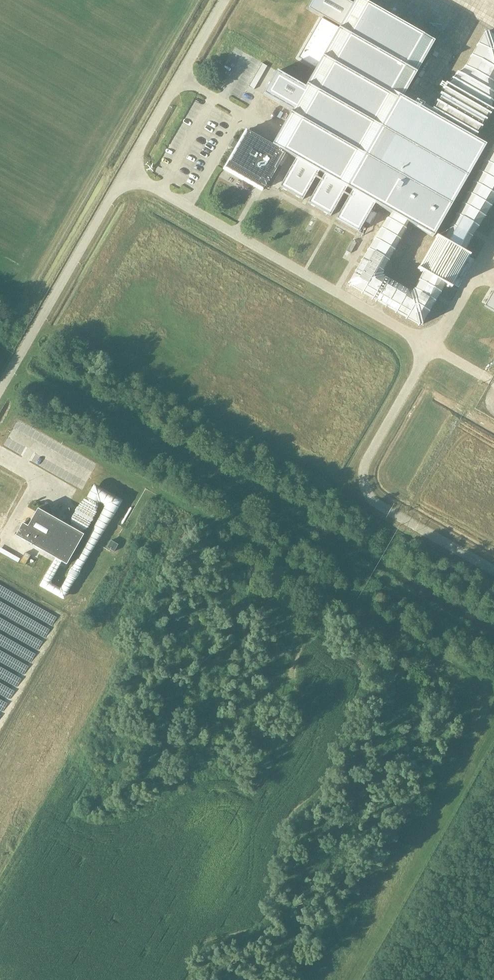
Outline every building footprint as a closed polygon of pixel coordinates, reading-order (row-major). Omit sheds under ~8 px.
[(469,243),(493,203),(493,139),(447,230),(446,230),(441,240),(423,272),(413,289),(408,291),(384,277),(383,272),(407,223),(433,237),(485,146),(474,140),(482,128),(486,121),(489,117),(493,112),(493,104),(493,35),(488,32),(483,33),(464,67),(456,73),(451,79),(444,84),(441,89),(439,94),(435,101),(429,114),(402,98),(434,42),(360,0),(354,0),(352,4),(339,27),(305,88),(276,71),(263,95),(291,111),(272,145),(246,130),(225,168),(262,190),(284,152),(295,159),(279,187),(302,200),(319,171),(323,175),(307,203),(330,216),(346,188),(352,190),(335,219),(358,232),(374,204),(390,213),(361,260),(348,282),(349,286),(418,326),(422,325),(445,285),(446,285),(464,253),(469,243)] [(339,27),(352,4),(346,0),(313,0),(308,9),(339,27)] [(493,290),(484,306),(493,312),(493,289),(493,290)] [(62,562),(55,559),(39,586),(64,600),(122,503),(121,500),(96,486),(92,486),(87,498),(80,504),(71,519),(70,528),(82,535),(88,528),(96,513),(98,504),(101,504),(103,505),(104,507),(60,589),(51,583),(62,562)] [(55,559),(62,562),(66,565),(83,535),(82,535),(70,528),(37,509),(27,527),(22,524),(15,536),(55,559)] [(107,548),(111,550),(114,552),(118,545),(111,541),(107,548)] [(19,557),(0,550),(0,557),(17,563),(19,557)] [(25,552),(19,562),(25,565),(30,555),(25,552)]
